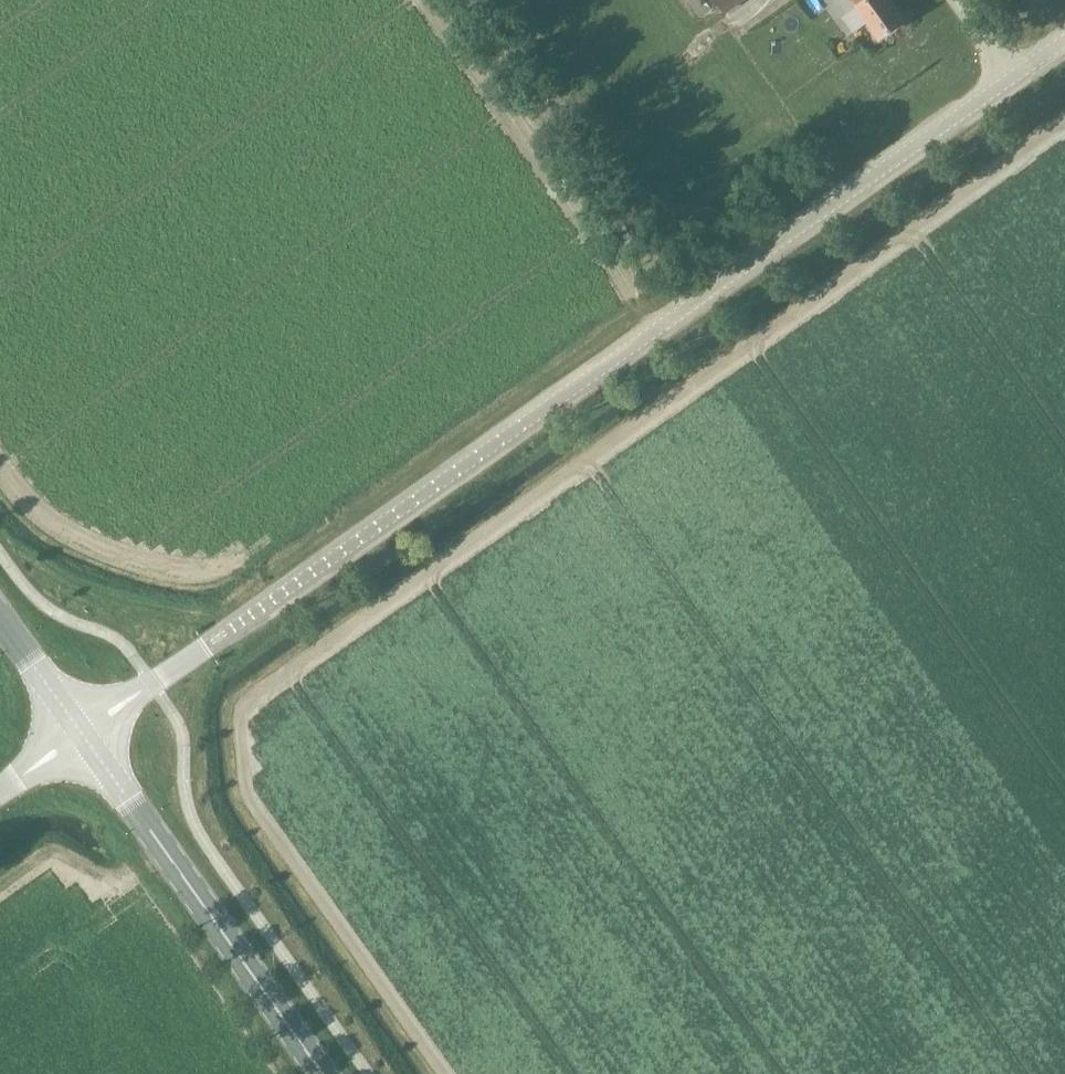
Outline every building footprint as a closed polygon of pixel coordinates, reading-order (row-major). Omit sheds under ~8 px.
[(741,0),(718,0),(726,11),(741,0)] [(904,20),(890,0),(854,0),(880,37),(904,20)]
